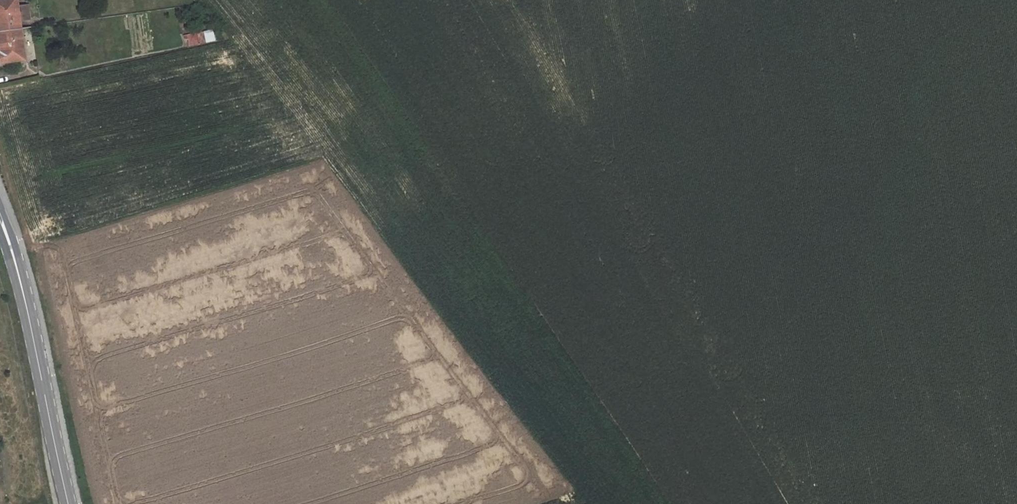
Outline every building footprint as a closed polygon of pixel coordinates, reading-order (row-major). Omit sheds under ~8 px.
[(21,22),(18,0),(0,0),(0,25),(21,22)] [(0,25),(4,56),(25,54),(21,22),(0,25)] [(191,45),(218,39),(215,25),(188,30),(191,45)]
